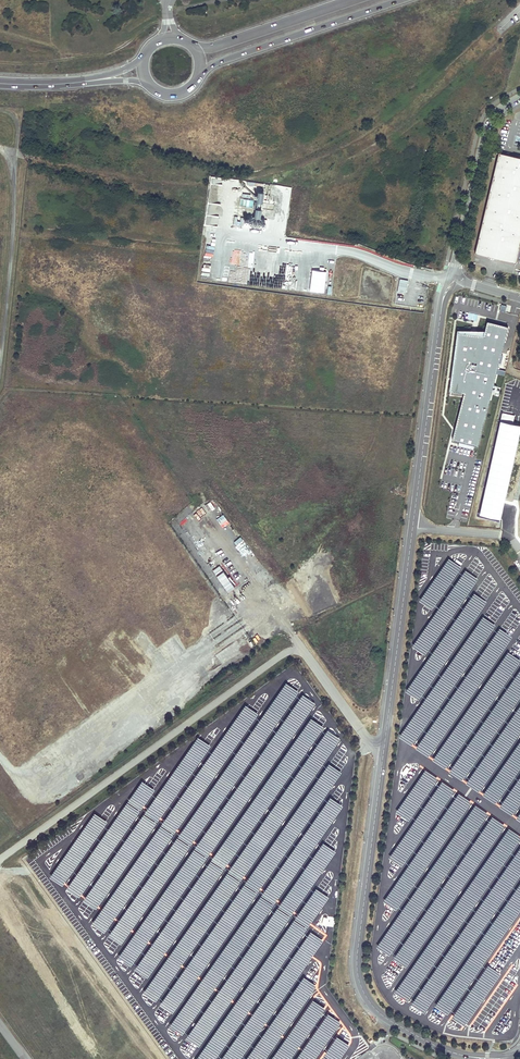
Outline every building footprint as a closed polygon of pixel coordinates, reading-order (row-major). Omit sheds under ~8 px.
[(498,153),(475,254),(516,264),(519,245),(519,158),(498,153)] [(470,330),(457,328),(448,395),(462,397),(451,440),(477,446),(508,327),(486,321),(486,331),(470,330)] [(461,567),(449,558),(419,600),(432,609),(461,567)] [(425,655),(478,579),(465,570),(412,645),(425,655)] [(418,700),(486,602),(473,593),(405,690),(418,700)] [(495,625),(482,616),(400,736),(412,745),(495,625)] [(512,637),(499,628),(416,747),(429,756),(512,637)] [(519,661),(519,660),(508,652),(433,760),(445,768),(519,661)] [(519,696),(519,670),(450,771),(462,780),(519,696)] [(299,691),(286,682),(178,836),(191,845),(299,691)] [(315,703),(302,694),(195,848),(208,857),(315,703)] [(258,714),(245,705),(161,825),(174,834),(258,714)] [(519,733),(519,706),(466,783),(479,791),(519,733)] [(311,718),(211,859),(224,868),(323,727),(311,718)] [(340,739),(327,730),(228,871),(241,880),(340,739)] [(157,822),(210,746),(198,737),(145,813),(157,822)] [(519,769),(519,741),(483,794),(496,803),(519,769)] [(329,763),(245,883),(257,892),(342,772),(329,763)] [(438,778),(426,769),(396,810),(409,820),(438,778)] [(519,803),(519,775),(498,806),(512,815),(519,803)] [(155,790),(142,781),(128,801),(141,810),(155,790)] [(402,863),(453,790),(441,781),(389,855),(402,863)] [(397,909),(472,801),(459,793),(384,901),(397,909)] [(343,806),(330,797),(262,895),(274,904),(343,806)] [(140,811),(127,802),(68,887),(81,896),(140,811)] [(488,814),(475,805),(377,946),(390,955),(488,814)] [(107,822),(94,813),(50,877),(62,885),(107,822)] [(156,823),(143,814),(84,899),(97,908),(156,823)] [(505,825),(492,817),(394,958),(407,967),(505,825)] [(161,825),(92,923),(105,932),(173,834),(161,825)] [(509,828),(395,992),(407,1000),(519,839),(519,836),(509,828)] [(177,837),(108,935),(121,944),(190,846),(177,837)] [(323,842),(278,906),(291,915),(336,852),(323,842)] [(412,1003),(424,1012),(519,875),(519,847),(412,1003)] [(207,858),(194,849),(119,956),(132,965),(207,858)] [(210,861),(135,968),(148,977),(223,870),(210,861)] [(240,881),(227,872),(144,992),(157,1001),(240,881)] [(435,1004),(448,1013),(519,909),(519,882),(435,1004)] [(244,884),(160,1003),(173,1013),(257,893),(244,884)] [(329,897),(316,888),(295,918),(308,927),(329,897)] [(273,905),(260,896),(169,1025),(182,1034),(273,905)] [(277,908),(186,1037),(199,1046),(290,917),(277,908)] [(293,919),(196,1058),(215,1058),(306,928),(293,919)] [(323,940),(310,931),(221,1058),(240,1058),(323,940)] [(500,974),(487,965),(451,1017),(464,1025),(500,974)] [(303,976),(245,1058),(264,1058),(316,985),(303,976)] [(325,1008),(313,1000),(271,1058),(290,1058),(325,1008)] [(328,1013),(296,1058),(314,1058),(340,1022),(328,1013)] [(337,1037),(325,1054),(332,1058),(340,1058),(349,1045),(337,1037)]
